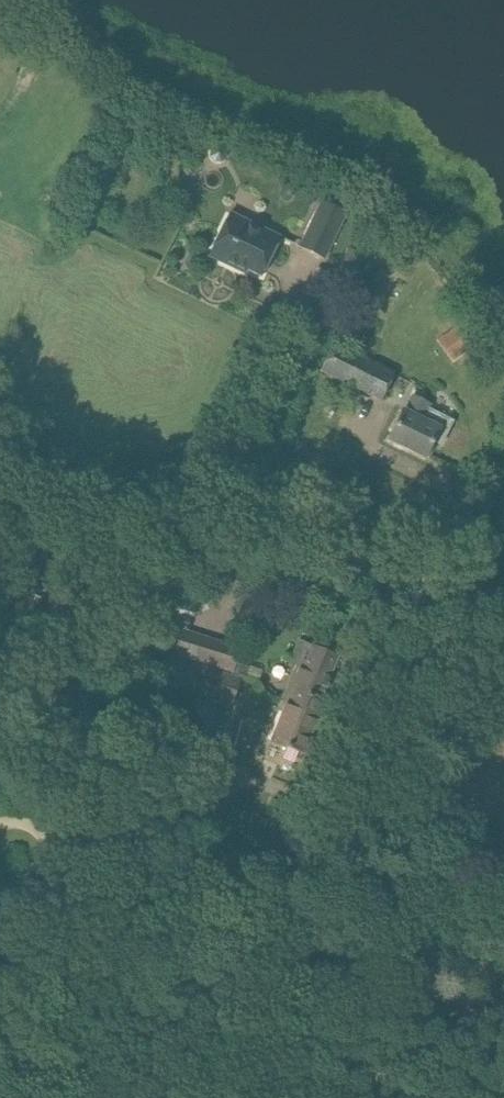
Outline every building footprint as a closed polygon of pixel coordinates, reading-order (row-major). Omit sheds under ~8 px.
[(300,248),(324,259),(346,213),(323,201),(300,248)] [(230,213),(219,236),(209,256),(246,274),(248,270),(262,276),(281,237),(230,213)] [(471,317),(449,333),(465,354),(488,339),(471,317)] [(334,344),(330,351),(321,371),(382,401),(395,374),(334,344)] [(422,420),(428,408),(430,405),(414,397),(406,413),(403,412),(390,439),(426,457),(434,441),(440,429),(422,420)] [(454,421),(428,408),(422,420),(440,429),(434,441),(442,445),(454,421)] [(240,648),(202,637),(194,660),(233,672),(240,648)] [(321,699),(320,698),(337,656),(315,647),(306,670),(297,666),(281,704),(290,708),(304,713),(311,695),(321,699)] [(231,704),(240,680),(206,668),(198,693),(231,704)] [(324,700),(321,699),(311,695),(304,713),(290,708),(283,725),(281,724),(277,726),(273,734),(275,739),(277,740),(276,742),(303,753),(324,700)] [(495,871),(503,874),(503,859),(499,858),(495,871)]
